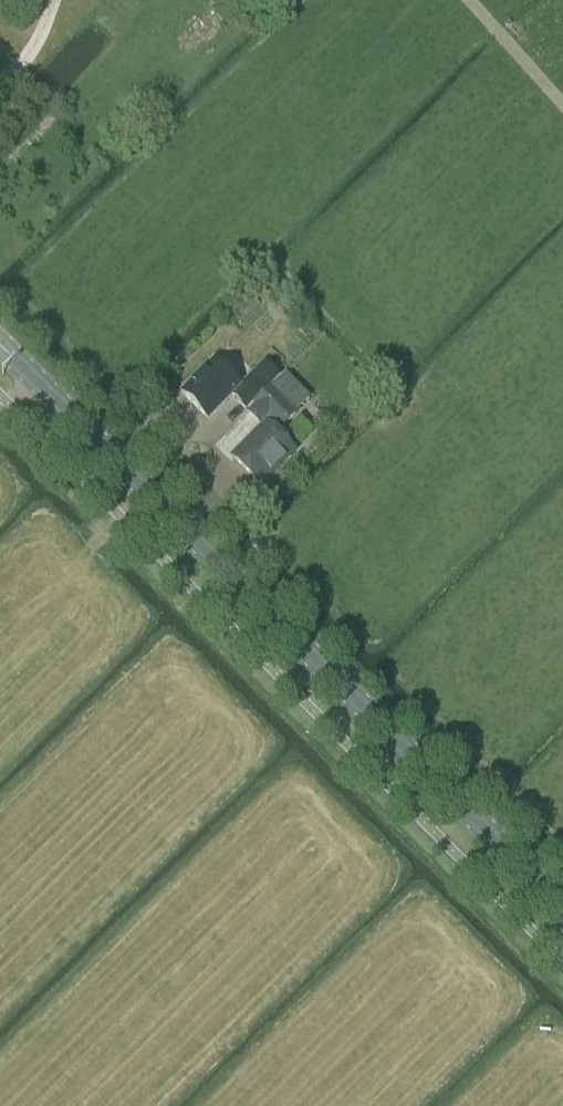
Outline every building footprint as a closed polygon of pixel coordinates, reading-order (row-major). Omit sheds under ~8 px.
[(280,379),(265,364),(241,387),(215,361),(182,394),(209,421),(233,397),(247,412),(269,390),(280,379)] [(305,405),(280,380),(285,376),(284,375),(280,379),(269,390),(247,412),(264,429),(234,459),(261,486),(294,453),(276,434),(294,416),(305,405)]
